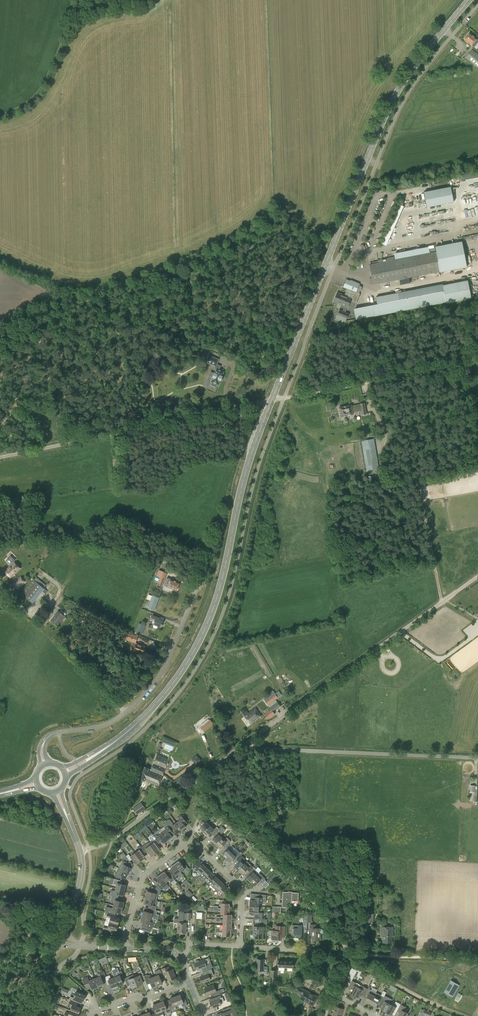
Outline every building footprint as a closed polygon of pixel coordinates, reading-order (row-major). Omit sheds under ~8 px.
[(477,44),(477,42),(477,41),(476,39),(477,39),(470,33),(464,40),(474,48),(477,44)] [(477,67),(477,55),(472,50),(465,58),(477,68),(477,67)] [(450,187),(424,192),(427,207),(453,202),(450,187)] [(386,244),(398,211),(394,210),(382,243),(386,244)] [(373,285),(467,267),(462,241),(435,246),(436,251),(369,264),(372,278),(369,278),(371,285),(373,284),(373,285)] [(334,301),(344,306),(342,311),(345,312),(347,307),(348,307),(350,300),(355,302),(356,302),(360,294),(359,292),(360,291),(360,290),(361,290),(361,289),(361,288),(361,286),(358,285),(359,284),(351,280),(350,281),(347,280),(344,287),(347,288),(345,295),(337,292),(334,301)] [(356,320),(446,302),(446,303),(471,298),(467,280),(443,285),(443,284),(376,297),(377,304),(354,309),(356,320)] [(371,293),(364,295),(366,301),(373,299),(371,293)] [(345,323),(349,313),(345,312),(342,311),(339,310),(336,319),(345,323)] [(222,376),(224,372),(219,370),(220,366),(216,365),(218,359),(209,356),(206,362),(216,366),(215,368),(216,369),(215,373),(214,373),(212,377),(213,377),(211,381),(212,382),(211,384),(216,387),(218,384),(219,384),(220,380),(221,380),(222,376)] [(366,414),(364,403),(360,404),(360,405),(351,407),(351,405),(339,407),(341,417),(353,414),(352,412),(361,411),(362,415),(366,414)] [(367,471),(379,469),(374,438),(362,441),(367,471)] [(11,577),(20,569),(14,563),(5,571),(11,577)] [(163,585),(167,573),(159,570),(157,576),(160,577),(158,583),(163,585)] [(176,590),(179,582),(167,578),(164,585),(176,590)] [(32,603),(43,588),(33,580),(21,594),(32,603)] [(155,610),(159,598),(152,595),(147,607),(155,610)] [(11,603),(4,597),(0,601),(0,602),(6,608),(11,603)] [(62,621),(65,617),(58,612),(50,621),(56,626),(61,620),(62,621)] [(161,627),(163,621),(159,620),(160,618),(152,615),(151,620),(154,621),(153,624),(154,624),(153,627),(154,627),(156,628),(157,628),(158,626),(161,627)] [(142,634),(145,626),(139,623),(135,633),(139,635),(139,633),(142,634)] [(137,643),(136,643),(137,640),(136,639),(137,636),(126,632),(123,638),(132,641),(132,643),(131,646),(131,648),(134,650),(140,653),(141,652),(143,653),(146,647),(137,643)] [(249,669),(243,680),(255,686),(258,679),(262,681),(264,677),(249,669)] [(278,698),(274,694),(265,701),(268,705),(275,700),(278,698)] [(271,709),(265,714),(265,715),(268,719),(275,714),(273,711),(280,706),(277,702),(269,707),(271,709)] [(257,710),(255,708),(249,713),(245,708),(241,711),(245,716),(250,724),(261,716),(259,713),(257,711),(257,710)] [(204,731),(213,724),(210,720),(201,727),(204,731)] [(151,771),(162,775),(169,759),(157,755),(151,771)] [(151,771),(149,770),(149,769),(145,767),(140,779),(144,781),(145,780),(158,785),(162,775),(151,771)] [(177,787),(188,779),(183,774),(173,782),(177,787)] [(137,814),(145,808),(141,802),(133,808),(137,814)] [(184,825),(187,823),(181,814),(178,816),(178,817),(177,818),(179,821),(176,822),(182,830),(186,827),(184,825)] [(204,832),(210,825),(206,821),(209,819),(206,817),(202,821),(205,823),(200,828),(204,832)] [(182,830),(176,822),(174,824),(170,820),(169,819),(168,819),(165,822),(165,823),(166,823),(171,829),(171,830),(173,828),(177,833),(182,830)] [(171,835),(174,833),(171,830),(171,829),(166,823),(165,823),(163,824),(165,826),(164,827),(166,829),(162,832),(168,840),(172,837),(171,835)] [(216,831),(218,829),(219,829),(216,827),(214,829),(210,825),(204,832),(207,836),(212,831),(215,833),(216,831)] [(216,835),(212,840),(216,844),(222,837),(220,835),(222,833),(225,830),(221,826),(219,829),(218,829),(216,831),(215,833),(214,833),(216,835)] [(158,842),(159,843),(161,841),(163,844),(168,840),(162,832),(160,829),(155,832),(155,833),(153,834),(157,840),(158,842)] [(133,836),(136,840),(137,839),(138,836),(140,838),(143,836),(140,831),(133,836)] [(157,840),(153,834),(151,836),(152,837),(149,839),(152,843),(150,845),(155,852),(160,848),(156,843),(158,842),(157,840)] [(226,845),(230,841),(231,841),(227,837),(224,840),(222,837),(216,844),(220,848),(224,843),(226,845)] [(232,851),(233,851),(229,847),(232,843),(230,841),(226,845),(225,847),(227,849),(222,854),(226,858),(232,851)] [(143,850),(145,853),(147,851),(151,856),(156,852),(155,852),(150,845),(148,842),(143,846),(141,847),(143,850)] [(143,850),(141,847),(139,845),(137,846),(139,849),(135,853),(135,854),(140,860),(140,859),(144,856),(141,851),(143,849),(143,850)] [(237,855),(233,851),(232,851),(226,858),(230,862),(235,857),(237,859),(241,855),(242,853),(240,851),(237,855)] [(141,860),(140,859),(140,860),(135,854),(131,857),(129,854),(126,856),(130,861),(132,859),(136,864),(141,860)] [(243,857),(241,855),(237,859),(233,863),(235,865),(234,866),(238,870),(245,863),(244,863),(242,861),(245,859),(243,857)] [(118,867),(128,873),(131,868),(126,865),(128,863),(123,860),(120,865),(120,864),(118,867)] [(175,864),(180,871),(185,868),(187,871),(189,869),(186,864),(183,866),(179,860),(175,864)] [(202,864),(199,860),(192,867),(197,873),(200,875),(202,873),(207,868),(203,863),(202,864)] [(243,873),(245,875),(249,871),(253,867),(247,861),(244,863),(245,863),(238,870),(242,874),(243,873)] [(171,868),(169,870),(175,879),(178,877),(180,876),(178,873),(180,871),(175,864),(170,867),(171,868)] [(125,879),(128,873),(118,867),(116,871),(117,871),(114,876),(119,878),(121,876),(125,879)] [(259,873),(253,867),(249,871),(251,873),(247,878),(251,882),(257,875),(259,873)] [(202,873),(200,875),(206,881),(211,877),(213,874),(211,872),(211,871),(207,868),(202,873)] [(160,874),(166,882),(169,880),(171,883),(175,880),(171,875),(169,877),(165,871),(160,874)] [(259,873),(257,875),(251,882),(254,886),(259,881),(261,883),(265,879),(261,875),(259,873)] [(162,885),(166,882),(160,874),(156,878),(160,883),(157,885),(161,890),(163,888),(162,885)] [(210,885),(213,887),(215,885),(220,880),(215,876),(213,874),(211,877),(206,881),(210,885)] [(116,888),(124,890),(126,885),(120,883),(121,880),(114,879),(113,884),(117,885),(116,888)] [(225,890),(227,888),(224,884),(220,880),(215,885),(213,887),(217,891),(221,895),(225,890)] [(123,896),(124,890),(116,888),(115,891),(111,890),(110,895),(112,896),(116,897),(117,894),(123,896)] [(154,888),(153,891),(151,890),(151,891),(147,891),(145,897),(154,899),(156,893),(160,894),(160,891),(154,888)] [(189,898),(193,893),(188,889),(184,893),(189,898)] [(292,893),(288,893),(288,892),(283,892),(282,907),(287,907),(287,902),(290,902),(290,900),(291,901),(298,901),(299,893),(292,892),(292,893)] [(116,897),(112,896),(111,901),(114,902),(113,905),(123,908),(124,902),(117,900),(118,898),(116,897)] [(154,899),(145,897),(144,903),(149,905),(148,908),(155,910),(157,906),(156,906),(158,900),(154,899)] [(250,906),(258,907),(258,903),(260,903),(261,897),(255,897),(255,900),(250,900),(250,906)] [(121,913),(123,908),(113,905),(113,908),(106,906),(105,911),(114,914),(114,911),(121,913)] [(258,907),(250,906),(250,912),(254,912),(254,916),(262,916),(262,913),(258,912),(258,907)] [(151,918),(152,915),(155,916),(156,911),(149,909),(148,912),(144,911),(142,916),(151,918)] [(106,921),(109,922),(118,924),(120,919),(115,917),(116,915),(108,912),(107,917),(106,921)] [(365,922),(373,922),(373,913),(365,913),(365,922)] [(144,930),(151,932),(154,922),(153,922),(154,919),(151,918),(142,916),(141,921),(143,921),(141,926),(145,927),(144,930)] [(302,925),(292,925),(292,928),(293,928),(293,933),(294,933),(293,940),(298,940),(298,937),(302,938),(302,932),(307,932),(307,926),(307,922),(307,917),(302,918),(304,926),(302,926),(302,925)] [(109,922),(106,921),(105,924),(103,929),(109,931),(111,932),(112,929),(117,930),(118,924),(109,922)] [(186,933),(186,923),(178,922),(177,933),(186,933)] [(321,933),(322,933),(323,932),(323,930),(323,929),(321,929),(315,928),(315,924),(310,924),(310,934),(312,934),(312,940),(319,940),(319,936),(320,936),(320,933),(321,933)] [(264,933),(264,927),(253,926),(253,934),(254,934),(254,938),(263,939),(263,933),(264,933)] [(285,932),(285,926),(276,926),(275,931),(272,931),(272,939),(281,940),(282,931),(285,932)] [(393,935),(393,927),(382,926),(382,935),(383,935),(383,942),(392,943),(392,935),(393,935)] [(267,974),(268,966),(264,966),(264,959),(257,959),(256,970),(261,970),(261,973),(267,974)] [(206,964),(204,960),(199,961),(198,960),(195,961),(195,962),(195,963),(194,963),(197,970),(203,967),(204,970),(211,968),(209,963),(206,964)] [(170,970),(168,966),(162,969),(164,975),(167,974),(170,980),(176,978),(173,969),(170,970)] [(105,979),(104,977),(102,972),(101,969),(98,970),(100,973),(97,974),(98,977),(95,978),(98,987),(104,984),(103,980),(105,979)] [(154,976),(157,985),(162,983),(160,977),(163,976),(160,969),(155,971),(157,975),(154,976)] [(202,983),(210,979),(209,977),(214,975),(211,969),(205,971),(206,974),(200,977),(202,983)] [(114,977),(118,985),(123,983),(122,979),(124,978),(121,970),(116,972),(117,976),(114,977)] [(134,977),(137,985),(143,983),(140,975),(143,974),(141,970),(138,972),(139,973),(136,974),(137,976),(134,977)] [(352,979),(356,973),(351,970),(348,976),(345,974),(340,983),(345,986),(350,978),(352,979)] [(157,985),(154,976),(151,978),(150,974),(147,975),(147,974),(144,976),(146,983),(150,981),(152,987),(157,985)] [(118,985),(114,977),(111,978),(110,975),(104,977),(105,979),(106,979),(107,983),(110,982),(112,988),(118,985)] [(88,976),(82,978),(85,985),(86,989),(91,987),(92,989),(98,987),(95,978),(91,979),(90,977),(88,978),(88,976)] [(137,985),(134,977),(131,978),(130,976),(125,978),(126,982),(129,981),(132,987),(137,985)] [(354,995),(358,987),(360,984),(352,980),(350,984),(352,986),(349,992),(354,995)] [(453,997),(459,985),(452,981),(446,993),(452,997),(453,997)] [(216,991),(214,985),(204,988),(207,995),(213,993),(214,995),(222,992),(221,989),(216,991)] [(313,1005),(317,996),(297,985),(294,991),(301,995),(300,999),(309,1004),(309,1003),(313,1005)] [(358,987),(354,995),(359,998),(363,991),(365,993),(368,988),(363,986),(361,989),(358,987)] [(370,1004),(376,992),(371,990),(368,988),(365,993),(368,994),(365,1001),(370,1004)] [(85,995),(76,991),(75,995),(71,993),(69,999),(76,1001),(77,999),(83,1001),(85,995)] [(383,998),(386,992),(383,991),(381,995),(376,992),(370,1004),(375,1006),(378,1000),(381,1002),(383,998)] [(175,996),(178,1005),(180,1008),(188,1005),(185,999),(183,1000),(180,994),(175,996)] [(212,1008),(221,1005),(219,999),(222,998),(220,995),(213,998),(214,1001),(210,1002),(212,1008)] [(175,1006),(178,1005),(175,996),(170,998),(172,1004),(169,1005),(172,1011),(177,1009),(175,1006)] [(388,1001),(383,998),(381,1002),(380,1004),(383,1005),(380,1009),(386,1012),(390,1005),(386,1003),(388,1001)] [(70,1010),(79,1013),(81,1008),(75,1005),(76,1002),(70,1000),(68,1006),(71,1007),(70,1010)] [(162,1011),(165,1010),(166,1013),(171,1011),(169,1005),(166,1006),(164,1001),(158,1003),(162,1011)] [(163,1014),(162,1011),(158,1003),(153,1005),(156,1011),(153,1012),(155,1015),(159,1015),(163,1014)] [(396,1011),(400,1004),(399,1003),(398,1005),(395,1003),(393,1006),(390,1004),(390,1005),(386,1012),(387,1011),(392,1014),(394,1010),(396,1011)] [(396,1011),(397,1011),(400,1012),(398,1015),(405,1015),(407,1013),(403,1011),(406,1007),(400,1004),(396,1011)] [(343,1009),(335,1006),(334,1010),(335,1010),(334,1012),(333,1012),(332,1015),(341,1015),(343,1009)]
